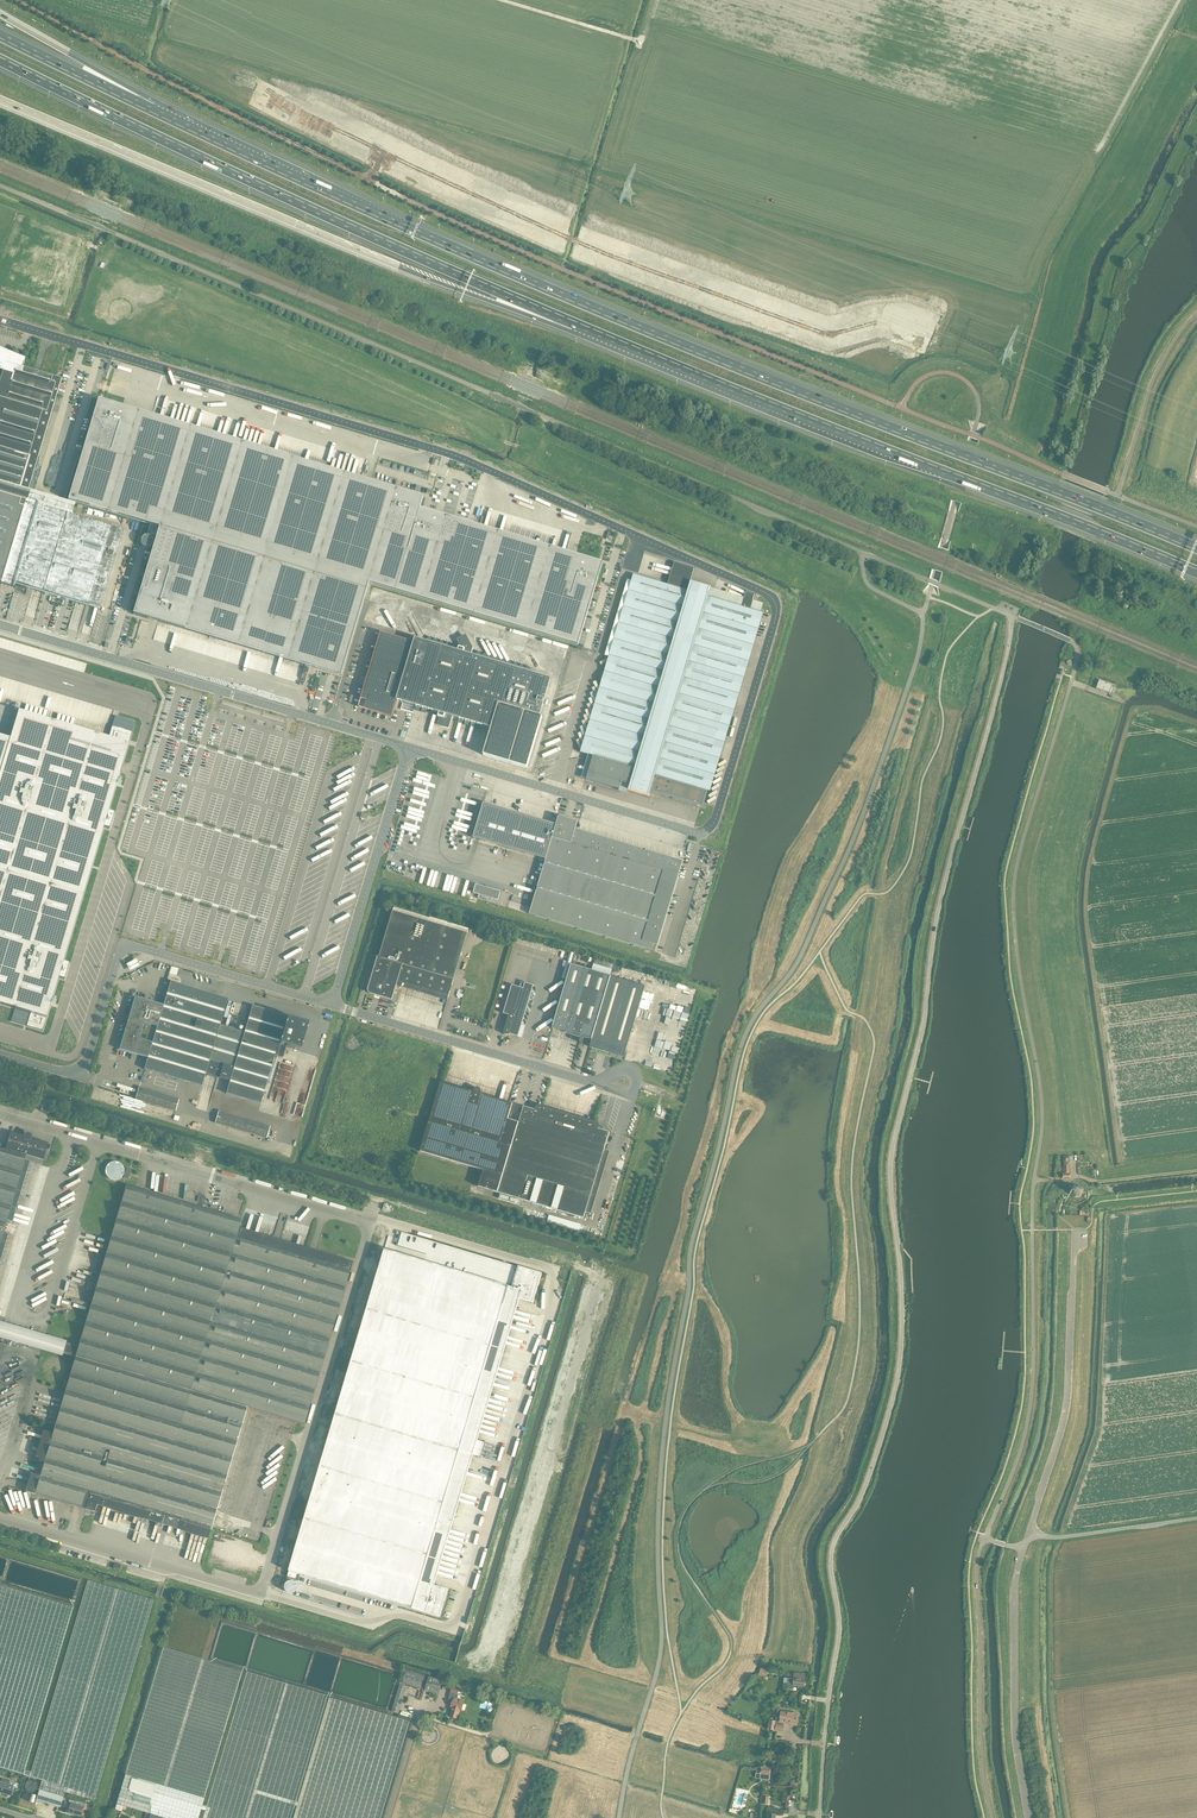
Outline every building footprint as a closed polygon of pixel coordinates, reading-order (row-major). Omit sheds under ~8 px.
[(61,379),(23,368),(24,363),(25,359),(26,359),(8,351),(8,352),(8,353),(6,352),(4,352),(2,353),(0,354),(0,370),(3,371),(0,380),(0,398),(51,413),(61,379)] [(51,413),(0,398),(0,448),(37,459),(51,413)] [(92,419),(68,500),(150,525),(147,534),(156,537),(141,586),(133,613),(186,629),(339,675),(342,676),(367,591),(369,583),(395,591),(548,637),(567,642),(578,646),(598,579),(603,563),(581,556),(573,554),(440,514),(421,508),(421,509),(420,508),(424,497),(422,497),(422,496),(397,489),(124,407),(98,399),(92,419)] [(0,448),(0,481),(28,490),(37,459),(0,448)] [(20,499),(19,505),(24,507),(1,582),(1,583),(0,583),(0,584),(1,584),(0,588),(0,619),(3,620),(13,587),(14,588),(15,587),(14,587),(15,584),(36,510),(41,512),(43,506),(67,513),(72,514),(75,504),(28,490),(0,481),(0,493),(20,499)] [(0,493),(0,582),(1,582),(24,507),(19,505),(20,499),(0,493)] [(15,584),(43,593),(67,513),(43,506),(41,512),(36,510),(15,584)] [(87,606),(100,610),(124,530),(111,526),(72,514),(67,513),(43,593),(45,593),(75,602),(76,602),(86,605),(87,606)] [(582,753),(593,756),(591,762),(587,777),(586,779),(619,789),(621,782),(632,786),(630,790),(628,789),(628,790),(649,796),(650,796),(647,795),(648,791),(703,807),(761,612),(750,609),(754,594),(747,591),(741,607),(707,596),(708,591),(702,590),(703,588),(697,586),(697,588),(691,586),(690,591),(688,591),(694,568),(674,562),(668,585),(637,576),(635,575),(582,753)] [(359,705),(358,707),(392,717),(397,701),(439,713),(438,717),(439,718),(438,724),(444,726),(444,728),(449,729),(452,717),(490,729),(491,729),(483,755),(527,768),(542,717),(540,717),(540,715),(551,679),(471,655),(473,648),(469,641),(467,642),(464,635),(456,640),(461,647),(460,648),(459,648),(457,651),(426,642),(415,639),(414,642),(404,640),(399,638),(388,635),(381,633),(380,633),(364,687),(359,705)] [(1109,694),(1112,686),(1112,685),(1099,680),(1096,689),(1109,694)] [(401,710),(413,713),(415,707),(402,703),(401,710)] [(14,1009),(11,1022),(43,1031),(58,978),(64,980),(69,964),(63,962),(103,828),(109,830),(114,814),(108,812),(135,722),(115,716),(108,739),(0,707),(0,1004),(14,1009)] [(576,821),(571,819),(564,817),(560,816),(560,817),(558,817),(556,824),(483,802),(473,837),(546,858),(530,913),(655,950),(681,860),(575,829),(577,821),(576,820),(576,821)] [(476,885),(473,893),(479,895),(478,899),(486,901),(487,898),(498,901),(501,892),(476,885)] [(403,983),(449,997),(468,933),(393,911),(379,957),(378,957),(369,988),(369,990),(369,991),(369,992),(370,993),(372,994),(392,1000),(396,986),(402,988),(403,983)] [(137,959),(126,965),(130,973),(141,967),(137,959)] [(584,1037),(592,1040),(611,977),(571,965),(552,1028),(582,1037),(581,1039),(580,1040),(580,1041),(580,1042),(581,1043),(582,1043),(583,1043),(584,1042),(584,1041),(583,1040),(584,1037)] [(645,987),(611,977),(592,1040),(590,1047),(624,1057),(645,987)] [(260,1104),(274,1056),(282,1058),(285,1047),(299,1051),(307,1024),(286,1018),(286,1016),(251,1006),(243,1033),(219,1026),(227,999),(170,982),(162,1006),(134,997),(118,1050),(147,1059),(143,1069),(201,1086),(205,1073),(205,1074),(229,1081),(225,1093),(260,1104)] [(509,1015),(504,1032),(504,1033),(504,1034),(505,1035),(510,1035),(510,1034),(511,1035),(518,1037),(534,985),(525,983),(523,989),(512,985),(503,1014),(509,1015)] [(441,1082),(420,1151),(483,1170),(478,1186),(495,1191),(516,1121),(515,1121),(513,1120),(508,1119),(512,1104),(513,1104),(513,1103),(510,1102),(509,1102),(480,1093),(480,1092),(474,1090),(474,1092),(441,1082)] [(135,1099),(176,1111),(179,1100),(139,1088),(135,1099)] [(516,1121),(495,1191),(498,1192),(516,1198),(584,1218),(609,1132),(594,1128),(592,1127),(541,1112),(539,1111),(534,1110),(525,1107),(524,1106),(519,1122),(516,1121)] [(267,1139),(270,1127),(218,1111),(215,1123),(267,1139)] [(336,1413),(378,1272),(0,1159),(0,1313),(336,1413)] [(1073,1186),(1070,1190),(1070,1195),(1074,1198),(1079,1198),(1083,1193),(1082,1188),(1078,1185),(1073,1186)] [(336,1413),(287,1577),(298,1581),(300,1575),(439,1616),(447,1590),(433,1586),(434,1584),(519,1298),(532,1302),(541,1274),(518,1267),(512,1288),(384,1249),(336,1413)] [(0,1426),(0,1449),(141,1492),(178,1368),(31,1324),(0,1426)] [(178,1368),(141,1492),(289,1536),(326,1413),(178,1368)] [(88,1581),(31,1772),(30,1777),(42,1781),(39,1789),(64,1797),(65,1792),(94,1801),(153,1600),(88,1581)] [(23,1775),(73,1607),(0,1585),(0,1768),(23,1775)] [(150,1817),(151,1817),(198,1817),(242,1671),(164,1648),(117,1804),(146,1812),(152,1814),(150,1817)] [(766,1677),(768,1668),(765,1668),(760,1667),(758,1676),(763,1677),(763,1676),(766,1677)] [(424,1690),(435,1693),(438,1694),(442,1680),(429,1676),(406,1670),(402,1684),(424,1690)] [(328,1696),(247,1672),(203,1817),(291,1817),(328,1696)] [(792,1685),(803,1687),(804,1674),(793,1673),(793,1679),(789,1678),(788,1686),(792,1687),(792,1685)] [(399,1714),(407,1687),(399,1684),(391,1711),(399,1714)] [(457,1719),(459,1714),(460,1711),(461,1712),(464,1702),(457,1700),(458,1696),(459,1690),(452,1688),(450,1693),(453,1694),(452,1698),(453,1699),(450,1708),(452,1709),(449,1717),(457,1719)] [(410,1721),(332,1698),(330,1697),(294,1817),(381,1817),(410,1721)] [(795,1724),(797,1714),(785,1712),(784,1718),(780,1717),(779,1724),(777,1723),(776,1730),(783,1731),(784,1722),(795,1724)] [(761,1767),(760,1775),(770,1776),(771,1767),(762,1766),(761,1766),(761,1767)] [(9,1785),(10,1781),(1,1778),(0,1782),(0,1793),(11,1796),(13,1786),(9,1785)] [(64,1797),(39,1789),(36,1800),(60,1807),(64,1797)] [(85,1804),(76,1802),(69,1800),(68,1804),(71,1804),(68,1813),(81,1817),(85,1804)]
